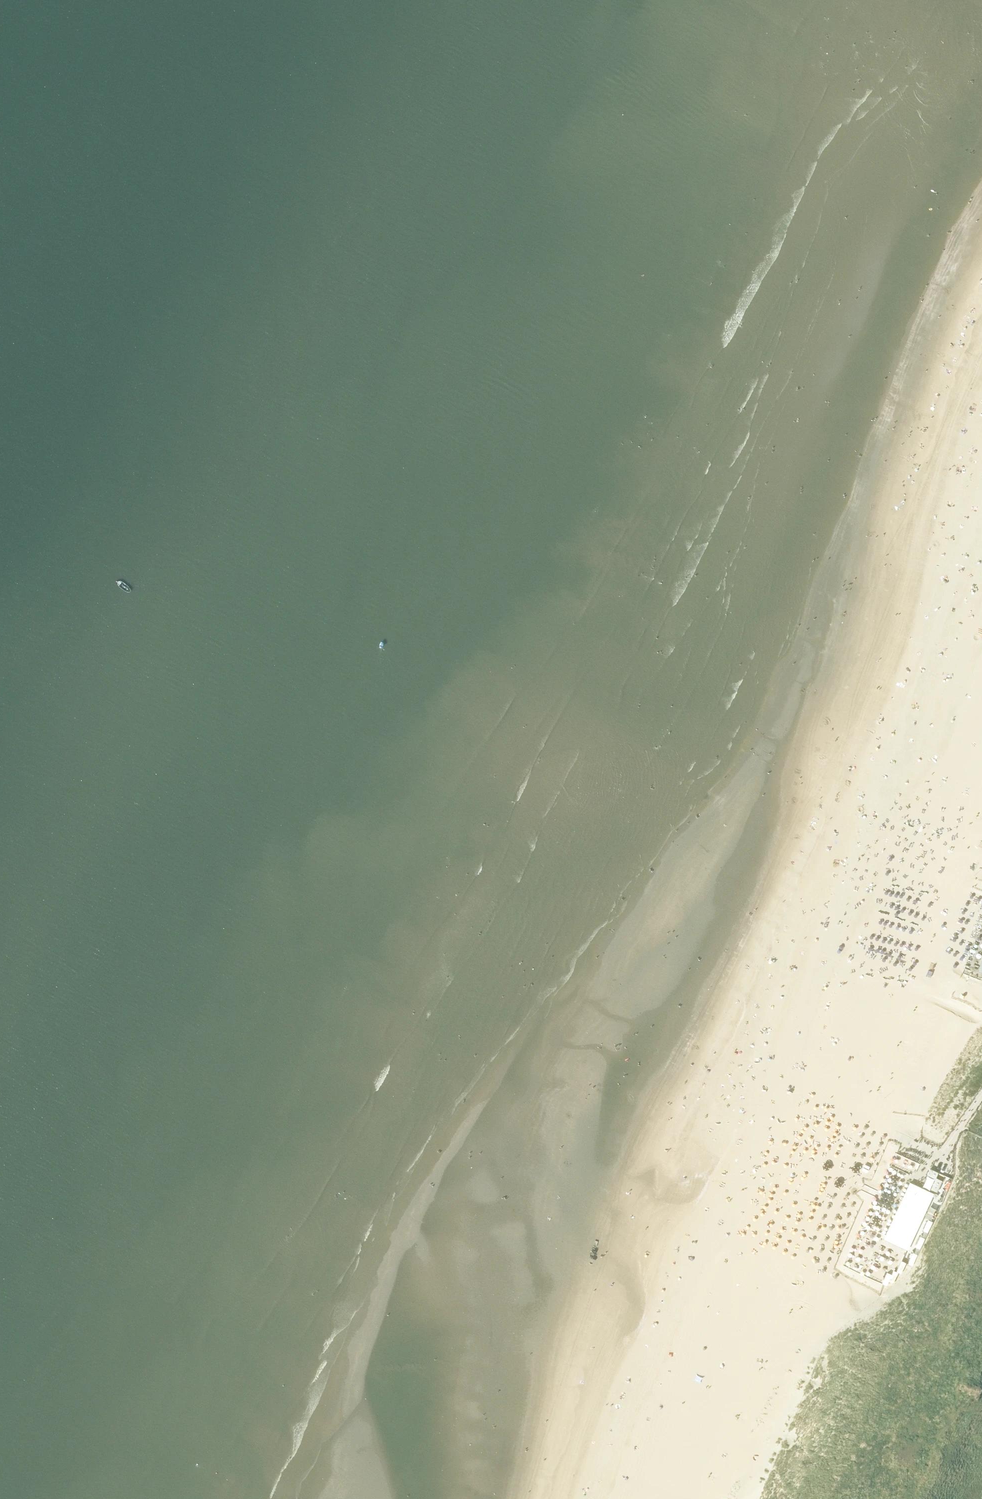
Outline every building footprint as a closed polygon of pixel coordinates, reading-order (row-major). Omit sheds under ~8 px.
[(927,1173),(935,1177),(937,1170),(929,1167),(927,1173)] [(936,1191),(941,1179),(935,1176),(930,1188),(936,1191)] [(908,1182),(882,1240),(909,1252),(935,1194),(908,1182)]
